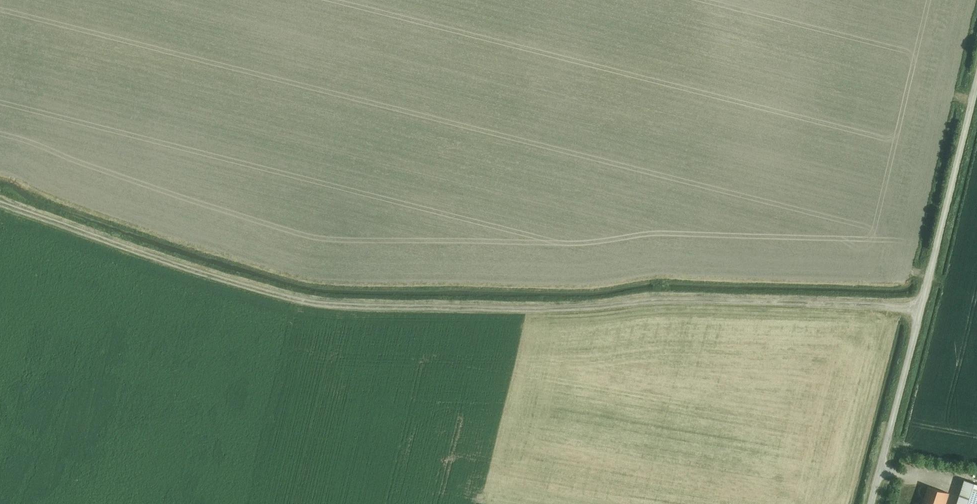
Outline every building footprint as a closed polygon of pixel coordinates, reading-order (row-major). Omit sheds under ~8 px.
[(964,480),(956,503),(976,503),(976,484),(964,480)] [(948,493),(927,486),(922,503),(945,503),(948,493)]
